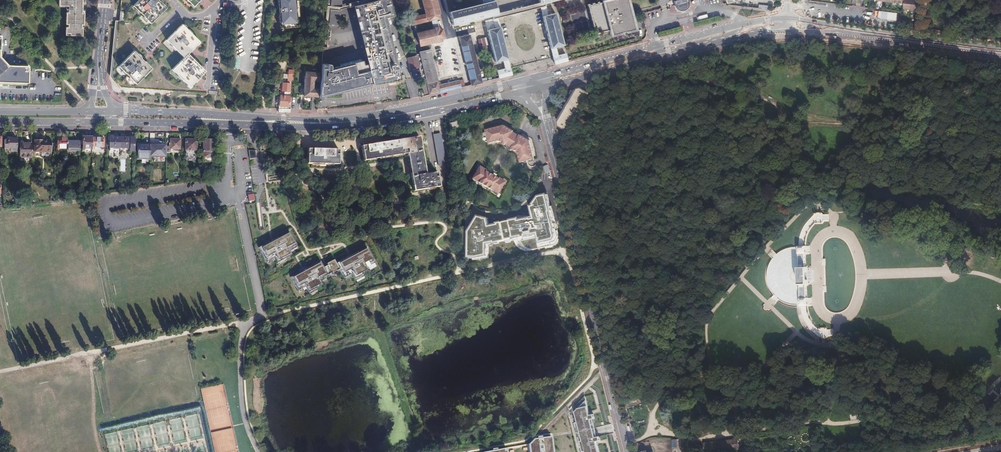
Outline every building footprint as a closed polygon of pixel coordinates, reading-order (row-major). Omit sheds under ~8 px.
[(64,5),(68,5),(68,9),(67,13),(66,13),(65,24),(66,24),(66,27),(65,27),(65,35),(73,35),(81,35),(82,27),(82,24),(83,24),(83,18),(83,10),(82,10),(81,9),(81,3),(82,0),(58,0),(58,5),(64,5)] [(158,0),(139,0),(132,6),(150,23),(166,8),(158,0)] [(279,23),(283,22),(283,27),(295,27),(295,22),(297,21),(296,16),(295,0),(277,0),(279,23)] [(349,3),(361,60),(330,68),(330,64),(329,63),(328,63),(321,63),(319,96),(322,95),(369,83),(397,76),(394,62),(388,63),(377,17),(389,15),(390,14),(387,0),(362,0),(349,3)] [(323,23),(337,23),(339,0),(325,0),(323,23)] [(408,18),(410,27),(431,22),(432,27),(412,32),(414,45),(441,39),(440,36),(443,35),(441,26),(437,27),(437,24),(436,21),(439,20),(434,0),(421,0),(425,15),(408,18)] [(539,2),(496,13),(493,0),(492,0),(486,0),(487,2),(448,11),(450,18),(451,24),(483,17),(486,28),(485,28),(494,62),(502,60),(503,64),(504,68),(496,70),(498,78),(511,75),(510,68),(509,66),(508,66),(508,63),(506,57),(507,57),(505,50),(499,26),(498,26),(496,18),(540,7),(542,15),(550,48),(551,48),(552,52),(553,56),(552,57),(552,58),(554,64),(567,61),(565,54),(557,55),(556,51),(555,47),(563,45),(555,13),(548,14),(545,1),(550,0),(539,0),(539,2)] [(635,25),(629,0),(604,0),(587,4),(594,35),(609,31),(610,36),(621,33),(620,29),(635,25)] [(688,3),(688,2),(687,0),(678,0),(678,1),(674,2),(675,5),(675,7),(676,8),(677,9),(678,10),(679,11),(680,12),(682,12),(683,12),(684,11),(686,11),(687,10),(687,9),(688,7),(688,6),(688,5),(688,3)] [(181,24),(165,40),(184,58),(187,54),(199,41),(181,24)] [(636,31),(635,25),(620,29),(621,33),(610,36),(610,37),(636,31)] [(470,85),(481,82),(469,34),(459,37),(470,85)] [(481,35),(475,37),(479,53),(485,52),(481,35)] [(421,54),(417,55),(424,83),(428,82),(428,84),(438,81),(431,49),(426,51),(421,52),(421,54)] [(133,51),(117,66),(135,84),(151,68),(133,51)] [(205,72),(187,54),(184,58),(172,70),(190,87),(205,72)] [(416,55),(408,58),(411,70),(419,68),(416,55)] [(29,79),(29,65),(7,64),(0,57),(0,78),(29,79)] [(315,95),(317,96),(318,87),(313,87),(313,79),(318,79),(319,71),(304,70),(302,94),(315,95)] [(426,84),(428,94),(461,86),(459,80),(459,79),(442,83),(441,81),(426,84)] [(558,128),(566,133),(589,95),(579,89),(576,91),(557,124),(558,128)] [(278,95),(277,108),(287,108),(290,108),(290,96),(288,96),(282,95),(278,95)] [(503,126),(483,131),(486,145),(497,143),(516,154),(518,164),(533,161),(528,140),(503,126)] [(423,176),(409,178),(411,194),(444,189),(443,181),(444,165),(438,135),(431,136),(437,166),(436,173),(423,176)] [(82,150),(91,150),(91,147),(91,139),(91,137),(82,137),(82,150)] [(66,149),(66,144),(66,138),(56,138),(56,149),(66,149)] [(109,148),(119,149),(119,138),(109,138),(109,148)] [(119,138),(119,149),(129,149),(129,138),(119,138)] [(362,162),(405,155),(420,153),(417,138),(360,147),(362,162)] [(7,149),(16,149),(16,139),(12,139),(7,139),(7,149)] [(91,139),(91,147),(103,148),(103,143),(102,143),(102,139),(91,139)] [(165,147),(165,153),(169,153),(169,150),(179,150),(179,140),(169,139),(169,147),(165,147)] [(34,140),(33,152),(40,152),(51,153),(51,141),(34,140)] [(202,162),(208,163),(208,158),(215,158),(215,153),(213,153),(213,140),(202,140),(202,162)] [(185,141),(185,156),(195,156),(196,141),(185,141)] [(19,158),(28,158),(29,143),(19,142),(19,158)] [(143,161),(148,162),(149,146),(144,146),(144,144),(140,144),(140,143),(139,143),(137,143),(137,144),(137,158),(143,159),(143,161)] [(305,150),(304,165),(336,166),(336,152),(305,150)] [(420,153),(405,155),(409,178),(423,176),(420,153)] [(477,166),(469,180),(497,196),(505,182),(477,166)] [(476,222),(477,207),(470,207),(469,222),(476,222)] [(823,222),(827,222),(827,215),(827,214),(823,214),(822,213),(815,213),(815,215),(812,216),(810,218),(807,220),(805,222),(803,225),(802,228),(800,230),(799,233),(798,236),(798,239),(797,242),(798,247),(797,247),(797,248),(795,248),(792,248),(789,249),(787,250),(784,251),(781,252),(779,254),(778,255),(774,251),(769,256),(773,260),(771,262),(770,265),(769,267),(768,270),(767,273),(767,275),(767,278),(767,281),(768,284),(768,287),(769,289),(770,292),(772,294),(773,296),(769,299),(774,305),(778,301),(780,303),(782,304),(785,305),(787,306),(790,307),(793,308),(796,308),(797,308),(798,308),(799,308),(799,315),(799,318),(800,321),(801,323),(802,326),(804,329),(806,331),(808,333),(810,335),(812,337),(815,339),(817,340),(817,341),(824,341),(825,340),(828,340),(828,333),(825,333),(824,332),(818,331),(818,332),(815,331),(813,329),(812,327),(810,325),(809,323),(807,321),(806,318),(806,316),(805,313),(805,308),(806,308),(806,307),(808,306),(808,301),(806,301),(806,300),(805,300),(805,286),(807,286),(807,282),(810,282),(810,273),(807,273),(807,269),(805,269),(805,256),(805,254),(807,254),(807,249),(805,249),(805,247),(804,247),(804,242),(804,241),(805,239),(805,236),(806,233),(808,231),(809,229),(811,226),(813,224),(815,223),(822,223),(823,222)] [(265,263),(273,259),(276,264),(284,259),(290,256),(288,252),(287,250),(295,246),(288,232),(270,242),(270,243),(265,246),(264,244),(257,248),(265,263)] [(297,292),(304,288),(307,293),(315,289),(321,285),(319,282),(318,280),(326,275),(330,273),(332,276),(339,272),(342,279),(349,275),(351,275),(353,280),(361,275),(368,272),(366,268),(365,266),(373,262),(365,248),(347,258),(341,261),(335,264),(333,260),(325,265),(326,266),(322,268),(319,262),(304,270),(298,273),(289,278),(297,292)] [(572,409),(575,423),(580,451),(598,451),(596,442),(598,441),(597,437),(595,437),(591,419),(594,419),(593,415),(589,416),(584,398),(572,409)] [(528,445),(529,451),(552,451),(550,438),(532,440),(528,445)] [(705,443),(706,451),(735,451),(735,449),(740,449),(739,439),(705,443)] [(672,449),(681,449),(680,440),(672,440),(672,449)]
